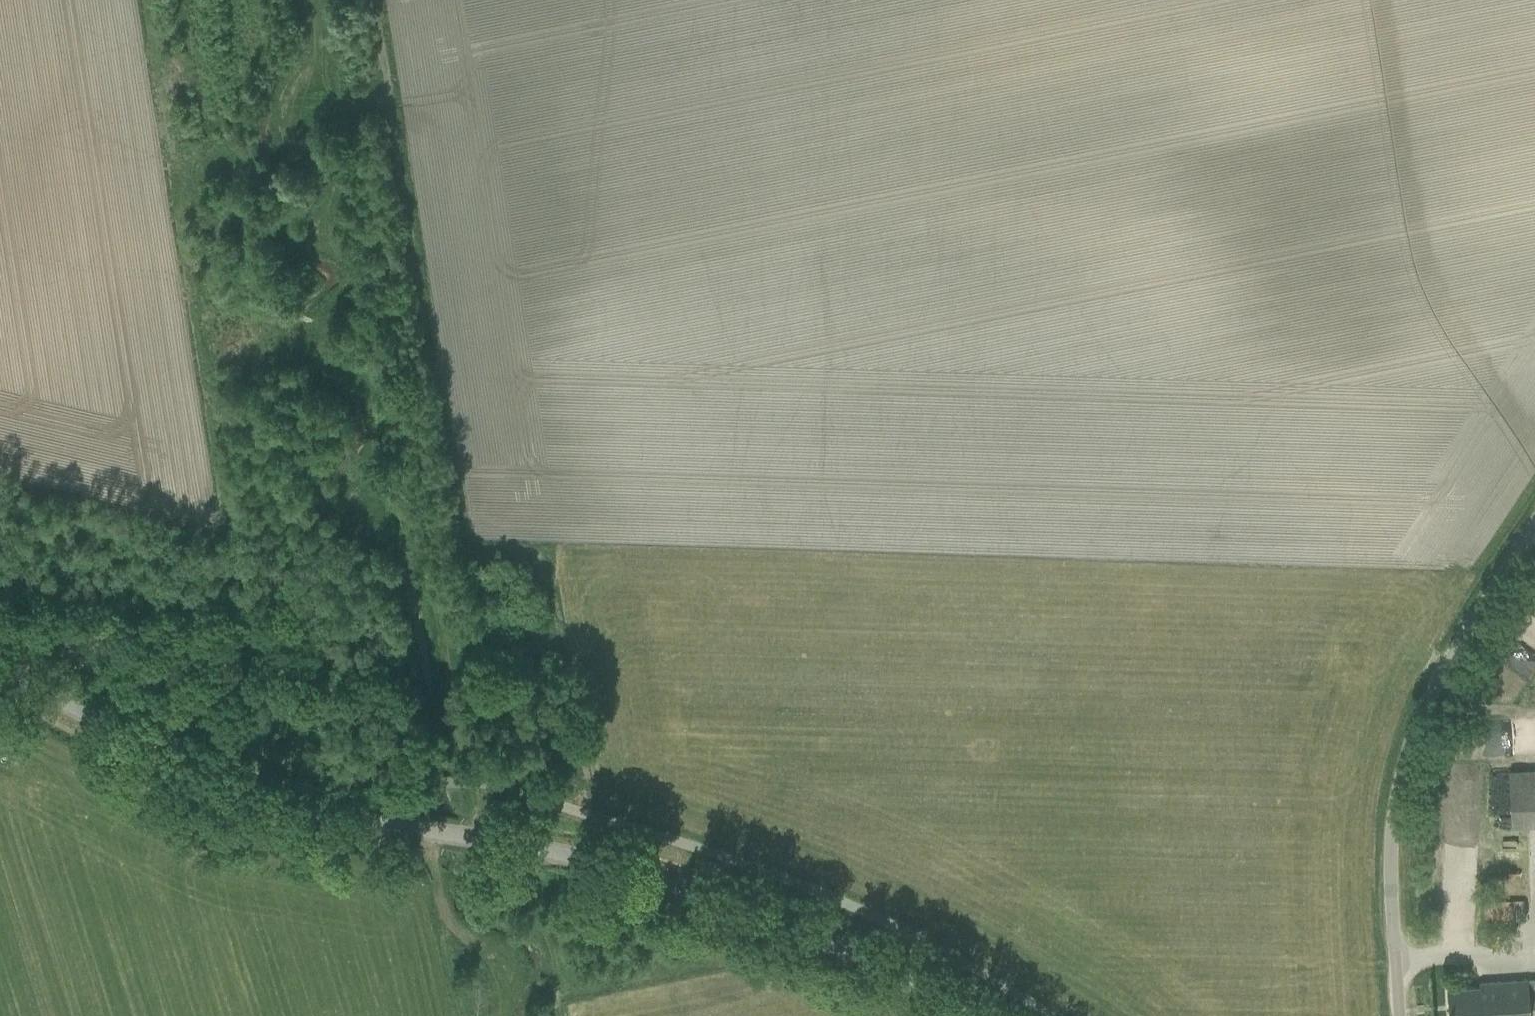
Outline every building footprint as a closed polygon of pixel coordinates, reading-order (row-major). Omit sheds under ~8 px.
[(1502,768),(1503,824),(1534,823),(1534,767),(1502,768)] [(1480,903),(1481,921),(1523,918),(1523,901),(1480,903)] [(1449,1015),(1534,1015),(1534,979),(1478,983),(1479,987),(1447,989),(1449,1015)]
